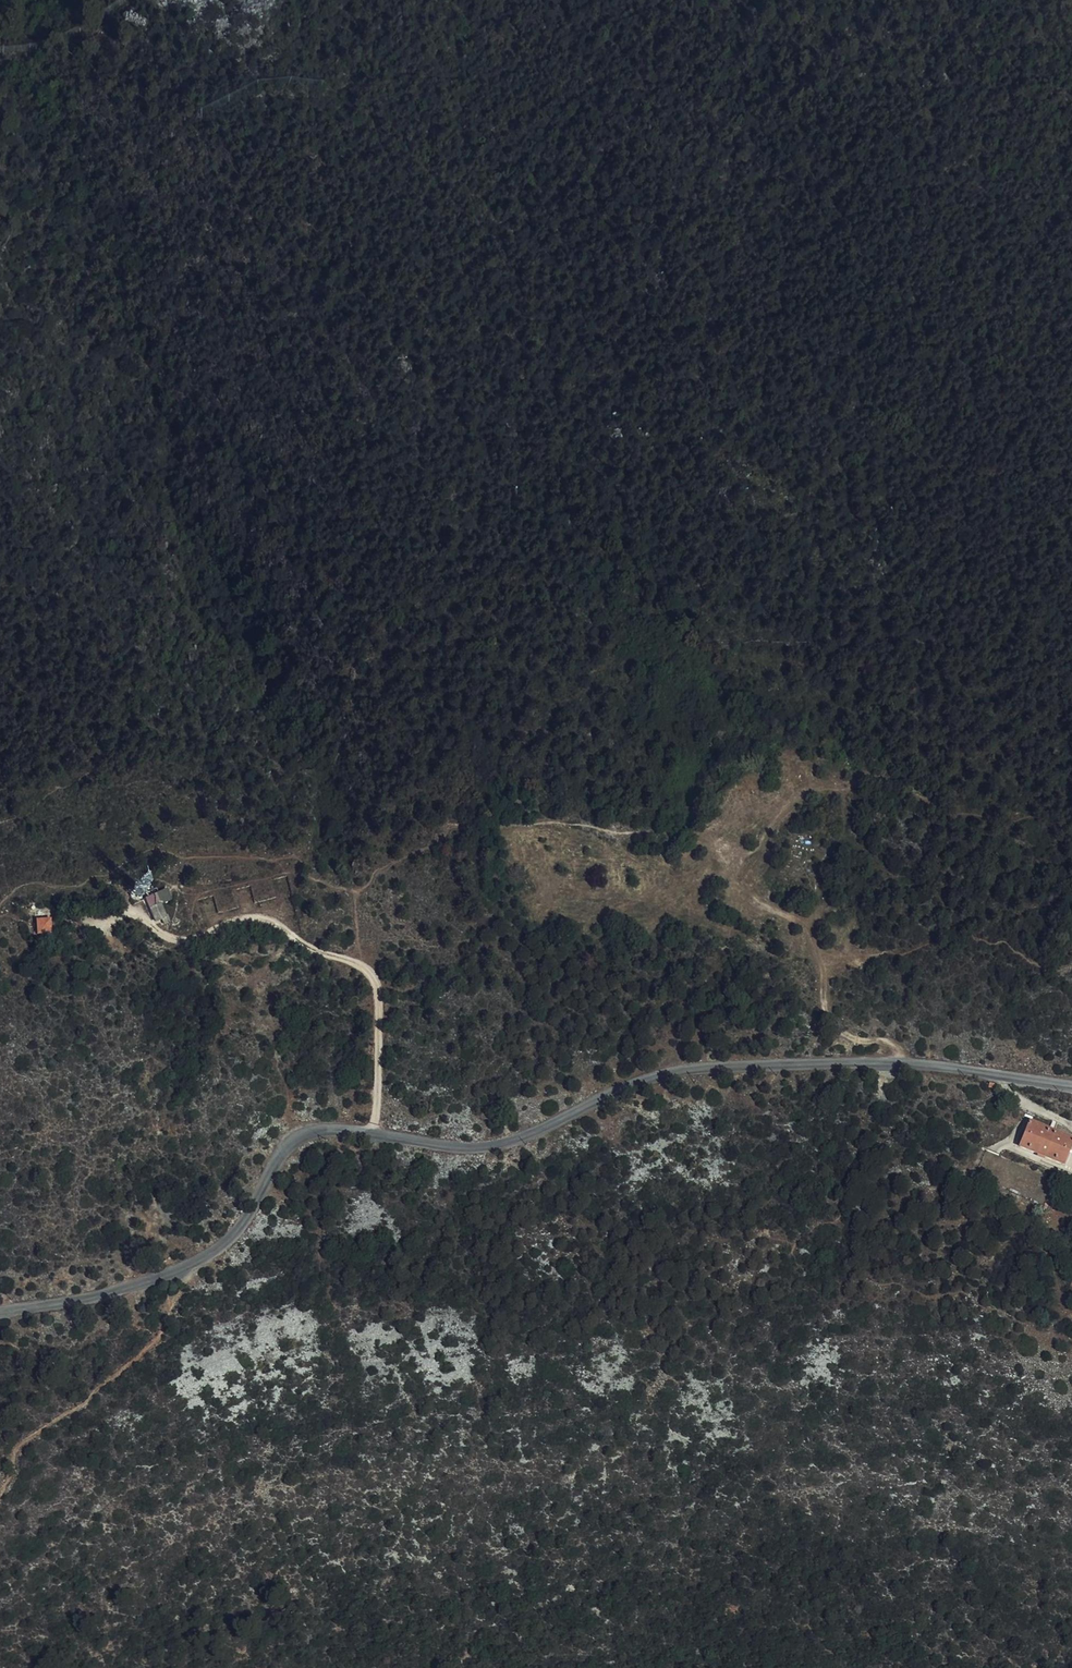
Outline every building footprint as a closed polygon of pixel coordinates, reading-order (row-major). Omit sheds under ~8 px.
[(158,911),(152,898),(143,903),(150,917),(153,915),(157,920),(164,917),(161,912),(158,911)] [(36,934),(49,933),(48,923),(36,924),(36,934)] [(1063,1165),(1071,1145),(1071,1139),(1031,1122),(1020,1147),(1063,1165)]
